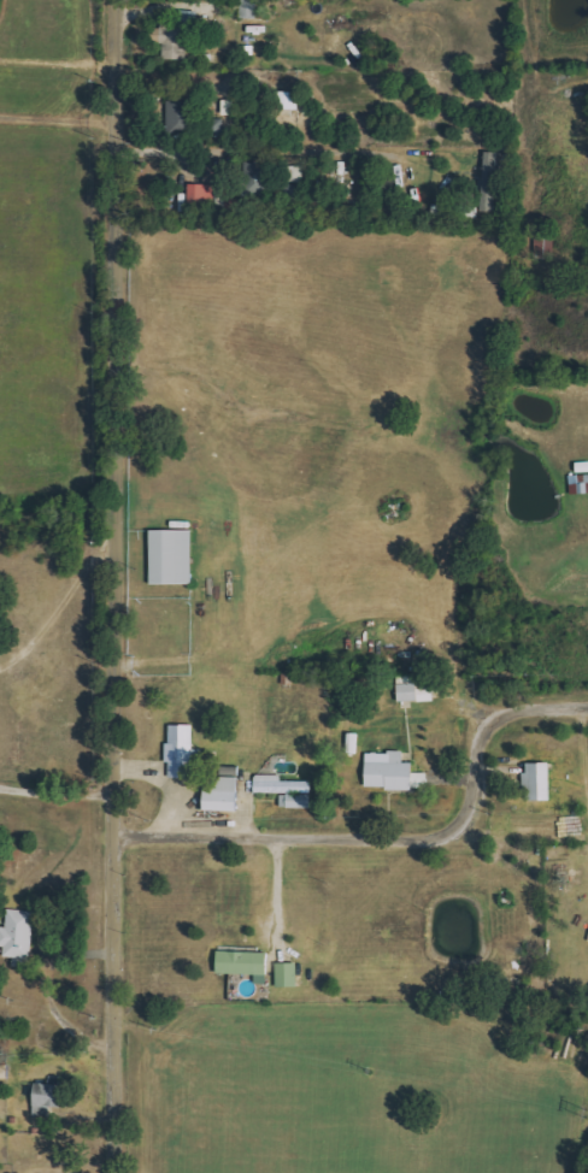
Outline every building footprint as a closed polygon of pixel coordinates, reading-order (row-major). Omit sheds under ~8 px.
[(243,20),(265,19),(264,0),(243,0),(243,20)] [(186,60),(187,22),(163,21),(163,29),(155,29),(155,43),(168,44),(167,59),(186,60)] [(301,110),(301,92),(280,92),(280,110),(301,110)] [(225,116),(240,116),(240,101),(226,100),(225,116)] [(192,101),(171,101),(172,136),(192,136),(192,101)] [(224,118),(212,121),(215,138),(228,135),(224,118)] [(498,213),(500,153),(485,152),(483,212),(498,213)] [(266,198),(267,163),(246,162),(245,197),(266,198)] [(226,185),(191,185),(190,207),(226,208),(226,185)] [(556,231),(538,230),(537,258),(555,258),(556,231)] [(195,585),(195,530),(153,529),(152,584),(195,585)] [(401,702),(436,701),(435,688),(421,688),(421,684),(400,684),(401,702)] [(195,749),(196,725),(171,724),(169,776),(201,777),(202,749),(195,749)] [(368,789),(430,789),(430,773),(417,773),(417,763),(406,763),(406,752),(369,752),(368,789)] [(554,800),(553,762),(527,763),(527,801),(554,800)] [(207,810),(241,811),(242,769),(225,768),(224,778),(208,778),(207,810)] [(314,808),(314,781),(284,781),(284,775),(257,775),(257,793),(283,793),(282,808),(314,808)] [(38,911),(10,909),(8,928),(2,927),(0,947),(7,947),(6,957),(33,959),(38,911)] [(270,983),(271,952),(219,951),(219,974),(258,974),(258,983),(270,983)] [(299,963),(278,963),(278,987),(300,987),(299,963)] [(69,1111),(69,1084),(36,1085),(37,1112),(69,1111)]
